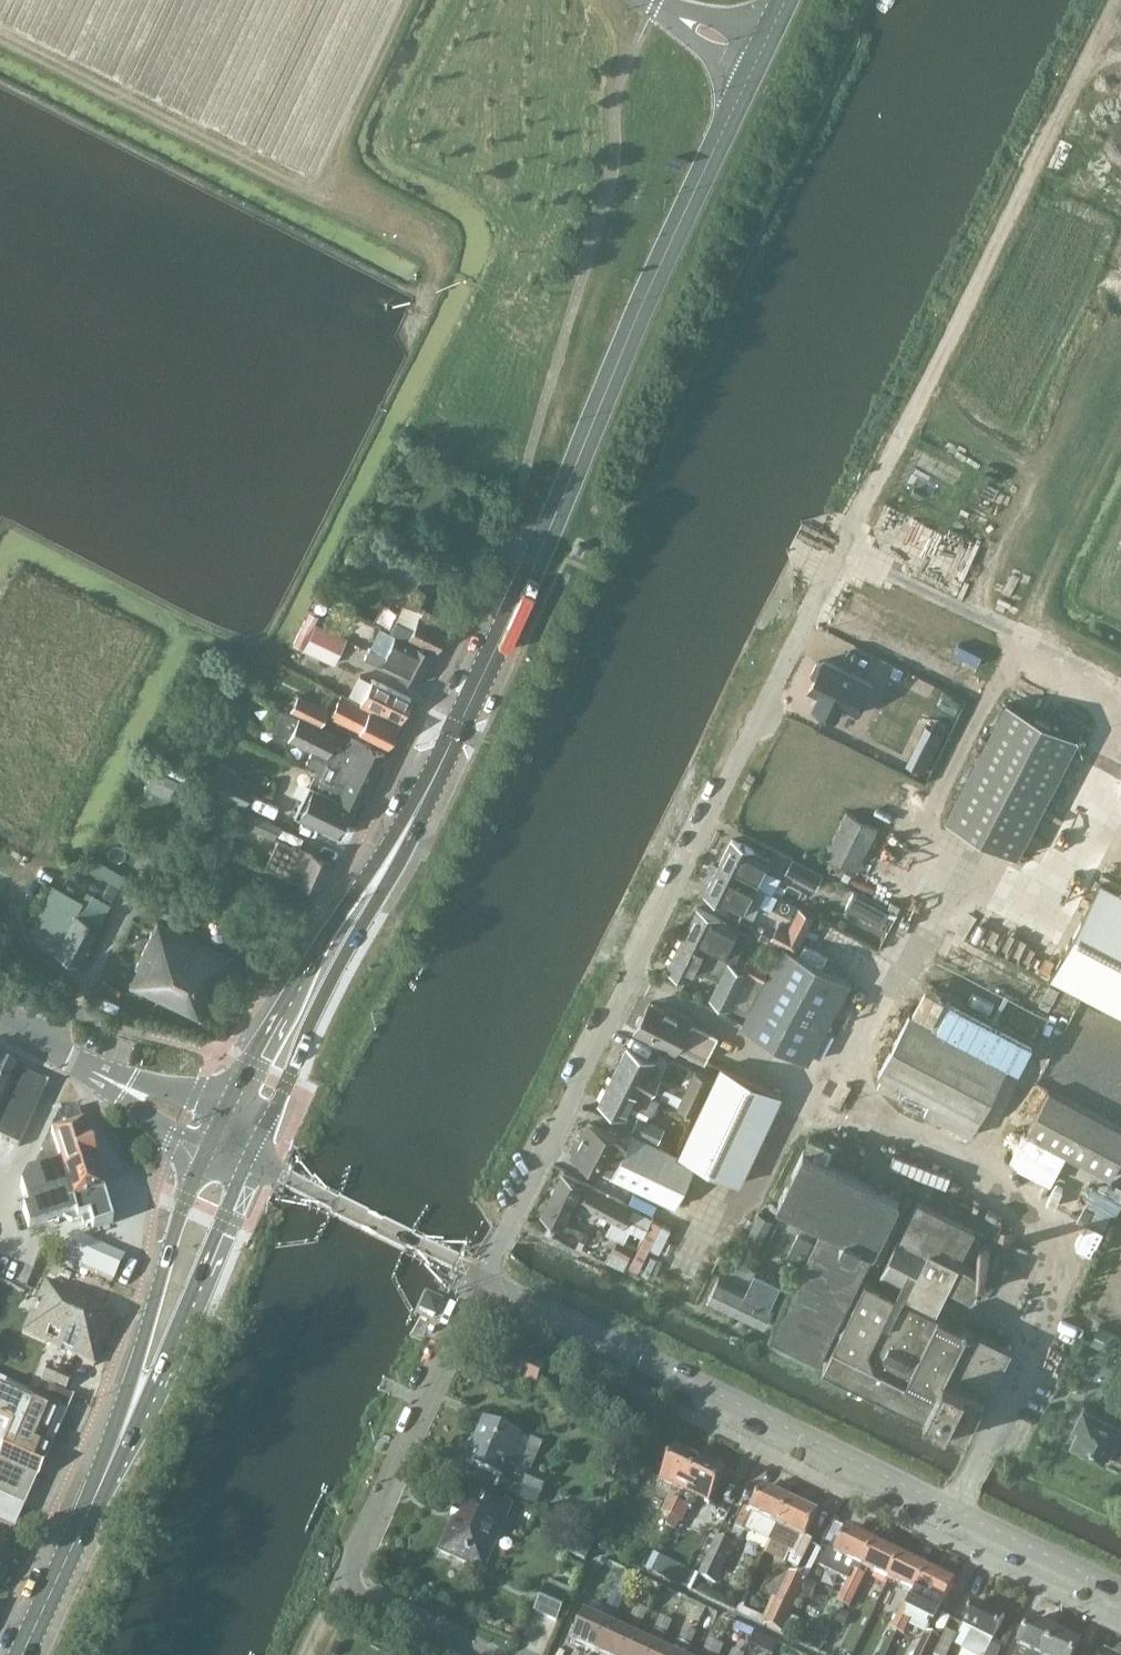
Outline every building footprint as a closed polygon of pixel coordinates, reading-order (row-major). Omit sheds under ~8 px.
[(387,594),(402,602),(390,629),(432,652),(444,629),(448,618),(415,604),(421,591),(410,586),(424,560),(408,552),(387,594)] [(314,623),(305,618),(292,646),(302,650),(314,623)] [(314,623),(302,650),(333,664),(346,638),(314,623)] [(368,648),(364,657),(417,683),(432,654),(393,634),(381,654),(368,648)] [(814,678),(808,690),(818,695),(812,707),(836,719),(842,707),(856,714),(871,683),(823,660),(822,662),(818,661),(815,662),(810,673),(811,676),(814,678)] [(359,700),(357,702),(366,707),(366,706),(379,713),(397,722),(400,716),(409,698),(377,682),(376,682),(369,678),(359,700)] [(287,709),(319,724),(326,709),(295,694),(287,709)] [(338,695),(337,697),(328,716),(356,730),(387,745),(397,724),(338,695)] [(1008,701),(947,820),(1018,857),(1079,737),(1008,701)] [(305,763),(315,768),(365,792),(383,753),(350,738),(343,751),(332,745),(335,735),(282,709),(273,730),(286,737),(286,738),(311,749),(305,763)] [(924,725),(905,763),(921,771),(940,733),(924,725)] [(183,787),(192,770),(162,754),(156,768),(153,767),(143,787),(166,798),(173,782),(183,787)] [(218,766),(207,791),(241,806),(253,781),(218,766)] [(352,806),(357,808),(365,792),(315,768),(293,814),(338,836),(352,806)] [(239,810),(235,807),(231,818),(233,820),(272,838),(279,824),(240,808),(239,810)] [(846,812),(824,856),(856,872),(878,828),(846,812)] [(276,838),(263,865),(282,874),(282,875),(316,891),(329,861),(297,845),(291,842),(290,844),(276,838)] [(731,839),(717,867),(755,885),(769,859),(731,839)] [(792,857),(783,875),(792,880),(793,877),(830,896),(838,881),(792,857)] [(89,870),(118,886),(123,876),(95,860),(89,870)] [(717,867),(704,893),(743,911),(749,898),(758,903),(764,890),(755,885),(717,867)] [(1050,977),(1120,1014),(1120,888),(1119,891),(1100,881),(1050,977)] [(41,941),(40,944),(77,964),(103,914),(94,909),(100,899),(84,891),(79,901),(65,894),(41,941)] [(881,926),(888,913),(852,894),(845,907),(881,926)] [(798,907),(786,928),(777,924),(769,938),(795,952),(814,915),(798,907)] [(697,908),(682,938),(734,964),(747,971),(746,973),(763,982),(770,970),(746,957),(744,961),(737,958),(748,935),(697,908)] [(129,985),(146,993),(199,1018),(228,955),(156,920),(134,966),(138,967),(129,985)] [(747,971),(734,964),(682,938),(667,968),(689,980),(697,964),(721,976),(710,998),(729,1008),(746,973),(747,971)] [(770,970),(763,982),(739,1026),(808,1062),(850,982),(782,946),(770,970)] [(717,1035),(691,1022),(693,1019),(650,999),(634,1031),(677,1052),(679,1049),(704,1061),(717,1035)] [(909,1014),(878,1074),(976,1126),(1007,1066),(909,1014)] [(626,1048),(612,1075),(650,1094),(657,1083),(647,1078),(655,1062),(626,1048)] [(18,1148),(45,1085),(0,1065),(0,1140),(18,1148)] [(678,1154),(658,1145),(632,1133),(632,1134),(628,1142),(588,1123),(572,1154),(676,1205),(696,1163),(739,1183),(781,1096),(720,1066),(678,1154)] [(710,1079),(694,1072),(677,1107),(693,1115),(710,1079)] [(612,1075),(598,1103),(627,1118),(633,1106),(651,1114),(660,1099),(650,1094),(612,1075)] [(1049,1090),(1026,1133),(1011,1160),(1012,1161),(1012,1163),(1019,1167),(1014,1176),(1039,1189),(1044,1179),(1047,1181),(1063,1152),(1111,1178),(1120,1159),(1120,1129),(1049,1090)] [(40,1157),(32,1159),(37,1174),(25,1178),(19,1188),(26,1210),(22,1212),(28,1230),(62,1219),(70,1223),(88,1218),(92,1231),(112,1225),(76,1109),(57,1115),(43,1143),(42,1143),(41,1145),(39,1152),(40,1157)] [(638,1115),(632,1133),(658,1145),(665,1128),(638,1115)] [(803,1149),(778,1201),(829,1226),(774,1338),(820,1361),(900,1197),(803,1149)] [(574,1201),(575,1202),(584,1183),(562,1172),(541,1215),(563,1226),(574,1201)] [(604,1261),(621,1270),(623,1271),(633,1248),(624,1243),(630,1232),(642,1238),(651,1218),(584,1183),(575,1202),(611,1221),(605,1234),(616,1240),(604,1261)] [(625,1186),(619,1198),(635,1206),(641,1194),(625,1186)] [(918,1199),(880,1274),(899,1284),(895,1292),(897,1293),(897,1294),(902,1296),(906,1287),(937,1302),(943,1290),(968,1302),(982,1272),(958,1260),(974,1227),(918,1199)] [(771,1221),(759,1214),(749,1233),(761,1239),(771,1221)] [(797,1233),(786,1254),(806,1263),(816,1242),(797,1233)] [(73,1237),(62,1261),(110,1283),(121,1258),(73,1237)] [(707,1300),(734,1313),(756,1270),(735,1260),(727,1276),(719,1273),(707,1300)] [(780,1281),(756,1270),(734,1313),(762,1326),(776,1299),(772,1297),(780,1281)] [(64,1272),(60,1281),(85,1293),(90,1284),(64,1272)] [(938,1314),(902,1296),(897,1294),(897,1293),(895,1292),(866,1278),(823,1365),(876,1391),(966,1435),(1009,1349),(968,1329),(938,1314)] [(109,1329),(107,1328),(114,1313),(43,1282),(20,1334),(93,1366),(109,1329)] [(439,1302),(425,1295),(419,1309),(433,1315),(439,1302)] [(1099,1326),(1091,1343),(1120,1358),(1120,1337),(1099,1326)] [(511,1357),(502,1377),(534,1391),(542,1372),(547,1374),(552,1364),(521,1351),(517,1360),(511,1357)] [(13,1530),(49,1450),(42,1447),(58,1410),(63,1412),(69,1399),(47,1389),(42,1401),(0,1383),(0,1524),(13,1530)] [(1072,1441),(1073,1442),(1072,1445),(1085,1452),(1088,1446),(1108,1456),(1111,1452),(1120,1457),(1120,1404),(1116,1414),(1109,1411),(1106,1417),(1083,1406),(1075,1421),(1080,1424),(1072,1441)] [(529,1474),(541,1447),(483,1422),(466,1463),(501,1478),(496,1490),(535,1507),(540,1496),(541,1497),(547,1482),(529,1474)] [(674,1447),(658,1480),(683,1492),(699,1459),(674,1447)] [(683,1492),(678,1503),(687,1508),(690,1509),(695,1498),(707,1504),(723,1471),(699,1459),(683,1492)] [(748,1532),(750,1533),(768,1542),(787,1502),(760,1489),(748,1512),(743,1509),(734,1529),(746,1535),(748,1532)] [(448,1533),(441,1551),(478,1567),(504,1505),(472,1492),(454,1535),(448,1533)] [(668,1499),(661,1514),(671,1519),(678,1503),(668,1499)] [(815,1516),(787,1502),(768,1542),(788,1552),(787,1554),(800,1561),(809,1542),(804,1539),(815,1516)] [(678,1503),(671,1519),(680,1523),(687,1508),(678,1503)] [(827,1549),(818,1568),(846,1582),(851,1570),(857,1573),(860,1568),(872,1543),(845,1530),(834,1553),(827,1549)] [(580,1531),(569,1553),(583,1560),(594,1538),(580,1531)] [(716,1537),(697,1576),(715,1585),(734,1546),(716,1537)] [(899,1557),(872,1543),(860,1568),(888,1581),(899,1557)] [(12,1556),(0,1550),(0,1581),(12,1556)] [(686,1588),(692,1575),(656,1557),(650,1571),(686,1588)] [(927,1570),(899,1557),(888,1581),(913,1593),(914,1594),(915,1594),(927,1570)] [(856,1594),(865,1577),(857,1573),(851,1570),(846,1582),(844,1585),(851,1588),(850,1591),(856,1594)] [(914,1594),(911,1600),(917,1603),(912,1613),(933,1624),(941,1608),(942,1608),(954,1583),(927,1570),(915,1594),(914,1594)] [(805,1582),(789,1574),(766,1626),(780,1633),(805,1582)] [(849,1609),(856,1594),(850,1591),(851,1588),(844,1585),(836,1603),(849,1609)] [(568,1597),(545,1586),(534,1612),(556,1622),(568,1597)] [(612,1627),(623,1601),(611,1595),(599,1621),(584,1614),(571,1643),(595,1654),(608,1626),(612,1627)] [(906,1598),(899,1612),(904,1615),(903,1617),(908,1620),(912,1613),(917,1603),(911,1600),(906,1598)] [(962,1628),(971,1632),(962,1651),(969,1654),(986,1654),(993,1642),(1004,1619),(973,1604),(962,1628)] [(641,1625),(647,1612),(635,1607),(629,1620),(641,1625)] [(899,1612),(891,1630),(901,1635),(908,1620),(903,1617),(904,1615),(899,1612)] [(659,1617),(647,1644),(657,1648),(669,1622),(659,1617)] [(1055,1633),(1030,1621),(1017,1648),(1019,1649),(1016,1654),(1044,1654),(1055,1633)] [(633,1637),(612,1627),(608,1626),(595,1654),(597,1654),(624,1654),(633,1637)] [(696,1634),(684,1629),(672,1654),(686,1654),(696,1634)] [(916,1654),(932,1654),(940,1639),(927,1632),(916,1654)] [(1044,1654),(1074,1654),(1079,1645),(1055,1633),(1044,1654)] [(633,1637),(624,1654),(654,1654),(657,1648),(633,1637)] [(700,1654),(718,1654),(722,1647),(708,1640),(700,1654)]
